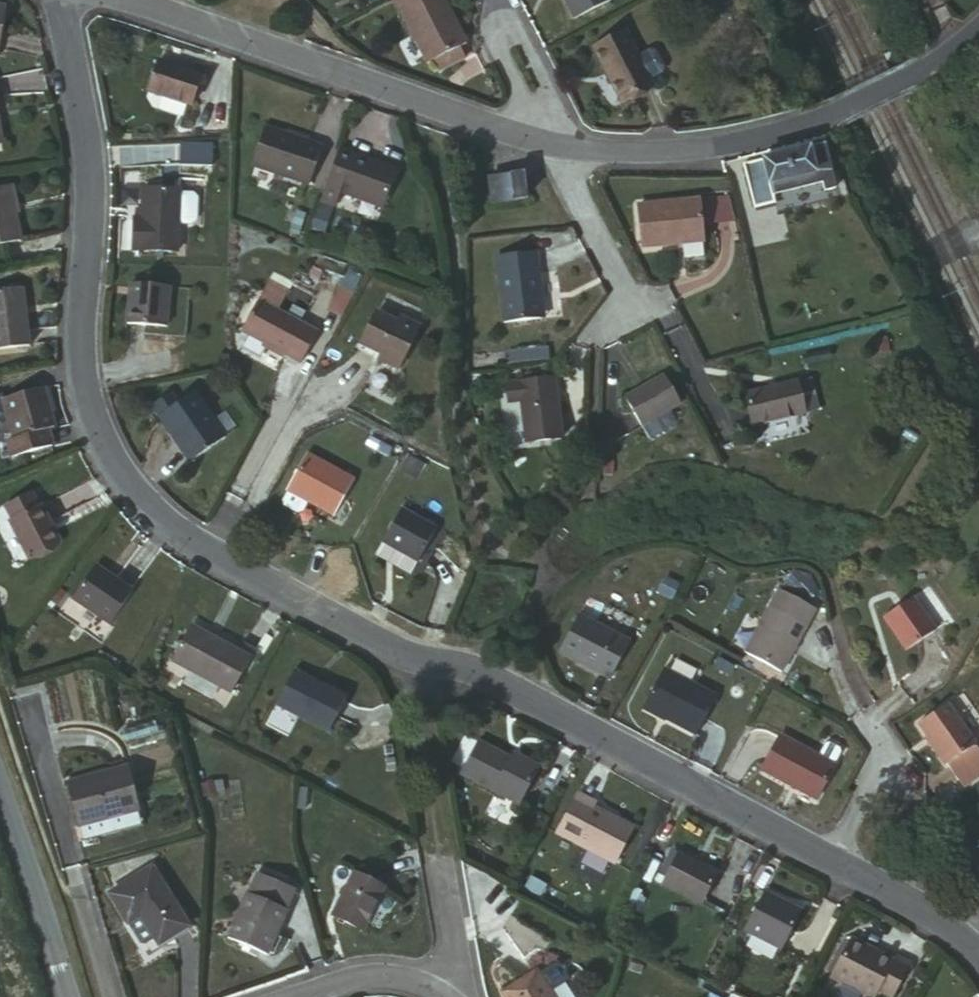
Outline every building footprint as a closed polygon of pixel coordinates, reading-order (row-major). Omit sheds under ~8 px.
[(3,40),(10,0),(0,0),(0,39),(3,40)] [(444,0),(395,0),(426,64),(432,61),(457,48),(465,45),(444,0)] [(571,21),(610,0),(561,0),(571,21)] [(628,32),(595,50),(620,98),(653,80),(628,32)] [(462,57),(457,48),(432,61),(436,70),(462,57)] [(158,55),(156,90),(201,95),(205,60),(158,55)] [(266,116),(250,157),(309,178),(323,137),(266,116)] [(354,145),(338,139),(319,193),(337,199),(341,184),(354,145)] [(211,163),(212,141),(179,140),(178,162),(211,163)] [(398,162),(354,145),(341,184),(385,201),(398,162)] [(755,204),(773,201),(772,191),(819,184),(821,193),(832,191),(824,151),(746,162),(755,204)] [(490,175),(492,199),(524,197),(523,171),(490,175)] [(21,232),(12,178),(0,180),(0,236),(21,232)] [(144,211),(137,211),(133,211),(133,244),(181,245),(182,216),(196,216),(199,212),(200,189),(196,184),(182,184),(182,182),(144,180),(144,202),(144,211)] [(772,191),(773,201),(821,193),(819,184),(772,191)] [(640,205),(648,248),(710,239),(702,193),(640,205)] [(730,194),(710,194),(711,221),(731,221),(730,194)] [(492,199),(494,221),(539,217),(537,195),(524,197),(492,199)] [(500,245),(507,312),(542,307),(539,284),(546,283),(541,240),(500,245)] [(313,288),(270,266),(239,324),(298,355),(315,325),(298,316),(313,288)] [(138,284),(130,283),(129,317),(174,318),(176,275),(138,274),(138,284)] [(130,274),(130,283),(138,284),(138,274),(130,274)] [(26,342),(23,304),(30,304),(28,280),(0,282),(0,344),(26,342)] [(23,304),(26,342),(33,341),(30,304),(23,304)] [(369,305),(351,341),(371,351),(367,356),(387,366),(413,320),(394,310),(391,316),(369,305)] [(519,394),(524,437),(563,432),(553,368),(504,376),(507,397),(519,394)] [(629,391),(644,423),(684,402),(669,371),(629,391)] [(752,392),(759,425),(807,415),(800,382),(752,392)] [(2,390),(8,434),(44,429),(49,429),(45,385),(2,390)] [(153,400),(160,410),(179,398),(172,387),(153,400)] [(179,398),(160,410),(187,456),(224,433),(195,387),(179,398)] [(8,434),(0,434),(0,440),(2,454),(46,448),(44,429),(8,434)] [(307,445),(287,482),(310,496),(334,509),(356,470),(307,445)] [(7,511),(41,497),(35,482),(0,495),(7,511)] [(310,496),(287,482),(284,491),(289,500),(300,506),(307,504),(310,496)] [(56,537),(41,497),(7,511),(23,552),(56,537)] [(397,498),(379,532),(412,550),(430,516),(397,498)] [(88,556),(67,594),(107,617),(127,578),(88,556)] [(778,577),(745,640),(780,660),(815,595),(778,577)] [(918,586),(892,606),(915,639),(943,619),(918,586)] [(578,604),(557,640),(610,669),(630,631),(578,604)] [(184,618),(167,648),(226,681),(245,646),(212,628),(209,632),(184,618)] [(294,656),(290,664),(314,676),(319,669),(294,656)] [(662,658),(642,697),(696,725),(716,686),(662,658)] [(314,676),(290,664),(274,695),(327,724),(349,685),(319,669),(314,676)] [(922,713),(967,774),(978,765),(978,727),(951,691),(922,713)] [(779,726),(761,760),(816,788),(834,755),(833,754),(840,742),(838,737),(828,733),(824,734),(817,746),(779,726)] [(518,758),(509,754),(477,741),(463,776),(523,800),(540,758),(521,750),(518,758)] [(512,746),(509,754),(518,758),(521,750),(512,746)] [(967,774),(974,783),(978,779),(978,765),(967,774)] [(122,771),(65,787),(78,832),(82,847),(139,831),(135,816),(122,771)] [(576,781),(553,824),(611,855),(630,818),(591,797),(594,791),(576,781)] [(675,841),(658,874),(699,895),(716,863),(675,841)] [(367,857),(359,873),(390,889),(398,874),(367,857)] [(148,869),(108,904),(131,931),(142,921),(162,944),(165,947),(193,923),(148,869)] [(374,937),(394,895),(362,879),(341,922),(374,937)] [(761,881),(739,921),(777,941),(799,900),(761,881)] [(298,909),(256,887),(226,946),(268,969),(298,909)] [(131,931),(151,953),(162,944),(142,921),(131,931)] [(851,930),(832,965),(878,990),(882,981),(898,991),(915,958),(897,948),(895,953),(851,930)] [(613,996),(629,996),(633,989),(620,982),(613,996)] [(539,983),(521,996),(550,996),(539,983)]
